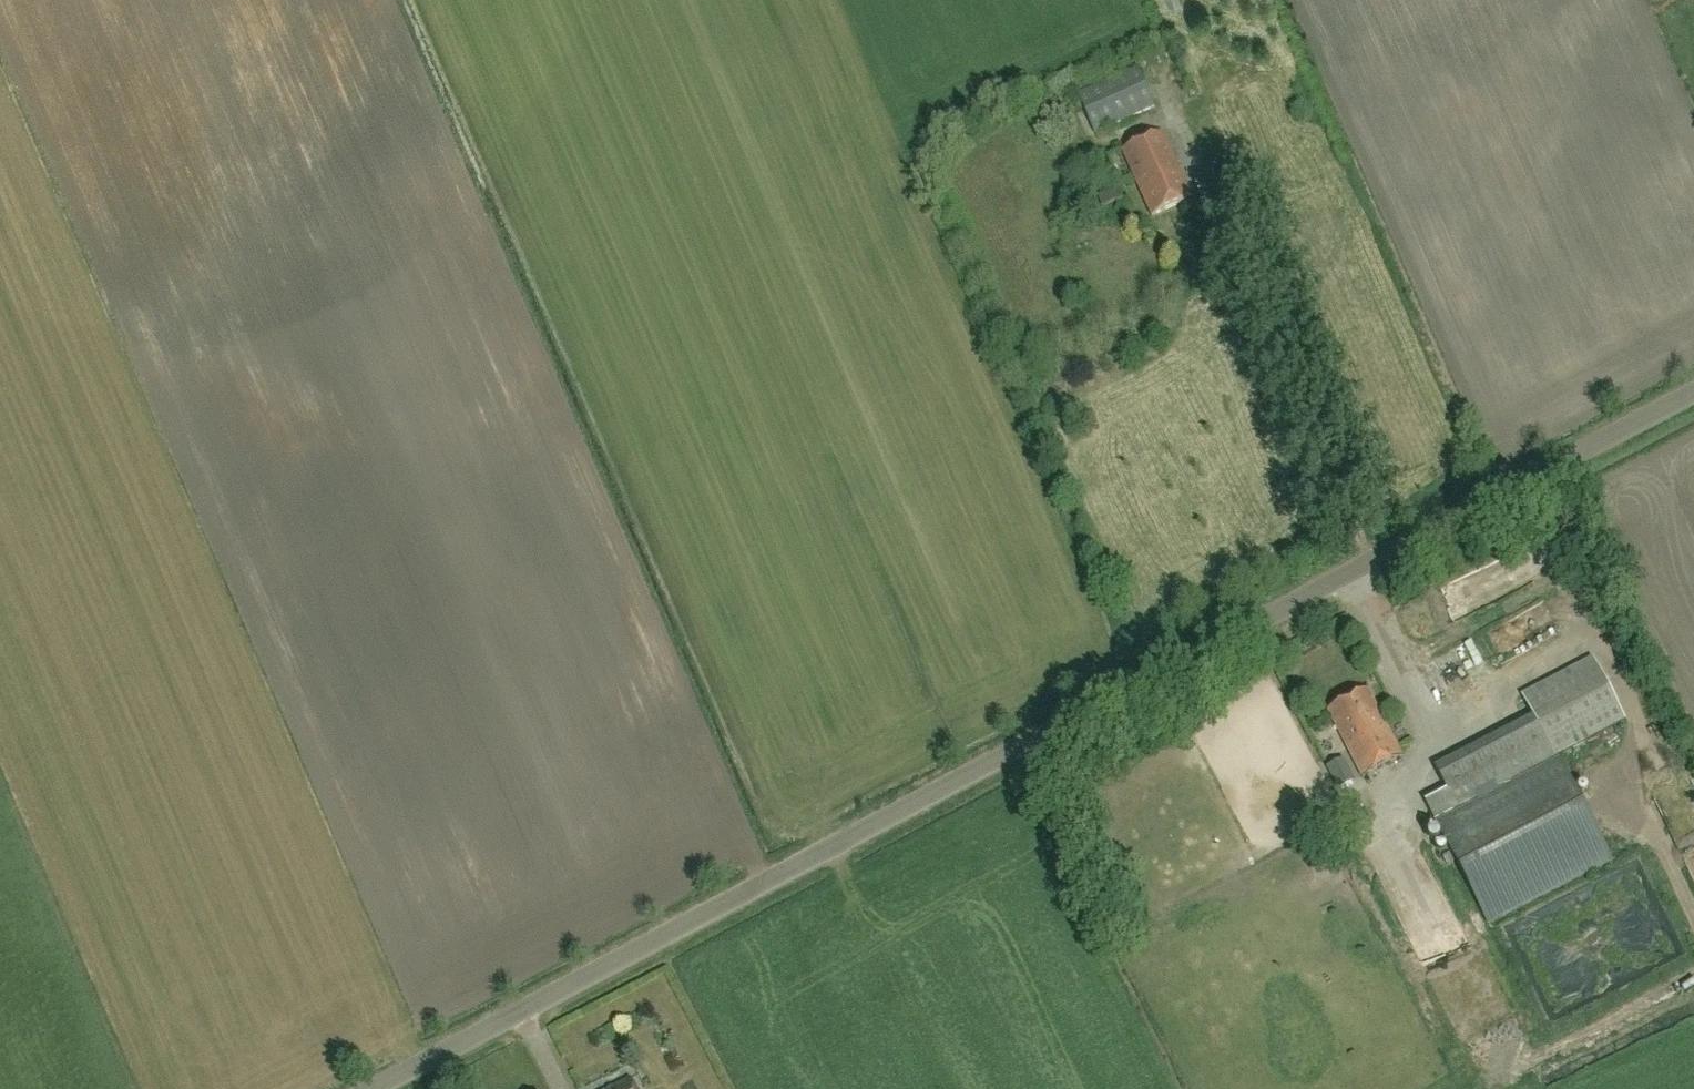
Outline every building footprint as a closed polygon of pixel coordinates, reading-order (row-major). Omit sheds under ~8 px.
[(1154,108),(1137,68),(1078,94),(1095,133),(1154,108)] [(1193,198),(1163,133),(1123,151),(1152,217),(1193,198)] [(1537,621),(1525,630),(1534,642),(1547,633),(1537,621)] [(1434,820),(1553,758),(1625,720),(1593,659),(1521,696),(1533,719),(1435,770),(1446,792),(1425,803),(1434,820)] [(1402,757),(1367,691),(1327,712),(1361,778),(1402,757)] [(1649,753),(1658,770),(1669,765),(1660,748),(1649,753)] [(1559,760),(1436,824),(1487,923),(1610,860),(1559,760)] [(610,1088),(636,1088),(630,1079),(610,1088)]
